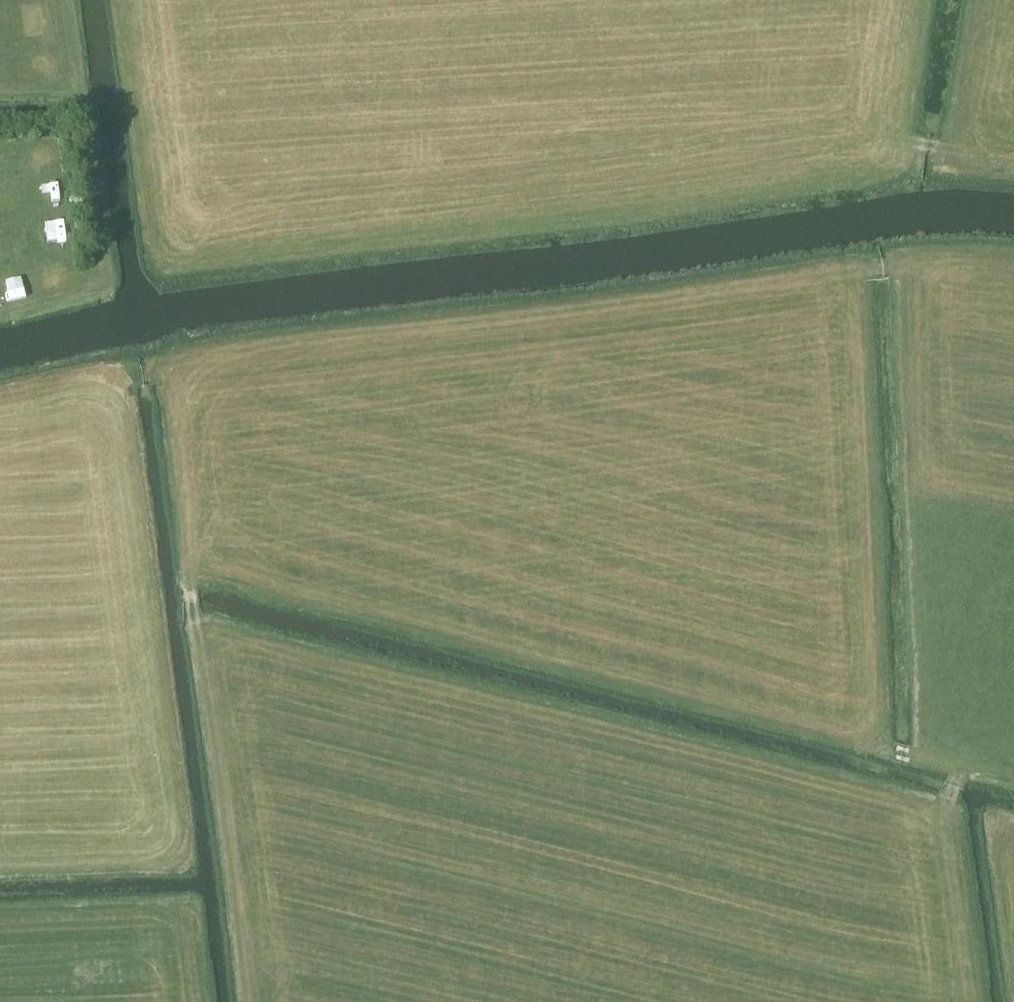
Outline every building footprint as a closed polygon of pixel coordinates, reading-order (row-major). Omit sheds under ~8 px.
[(5,296),(26,291),(22,271),(1,276),(5,296)]
